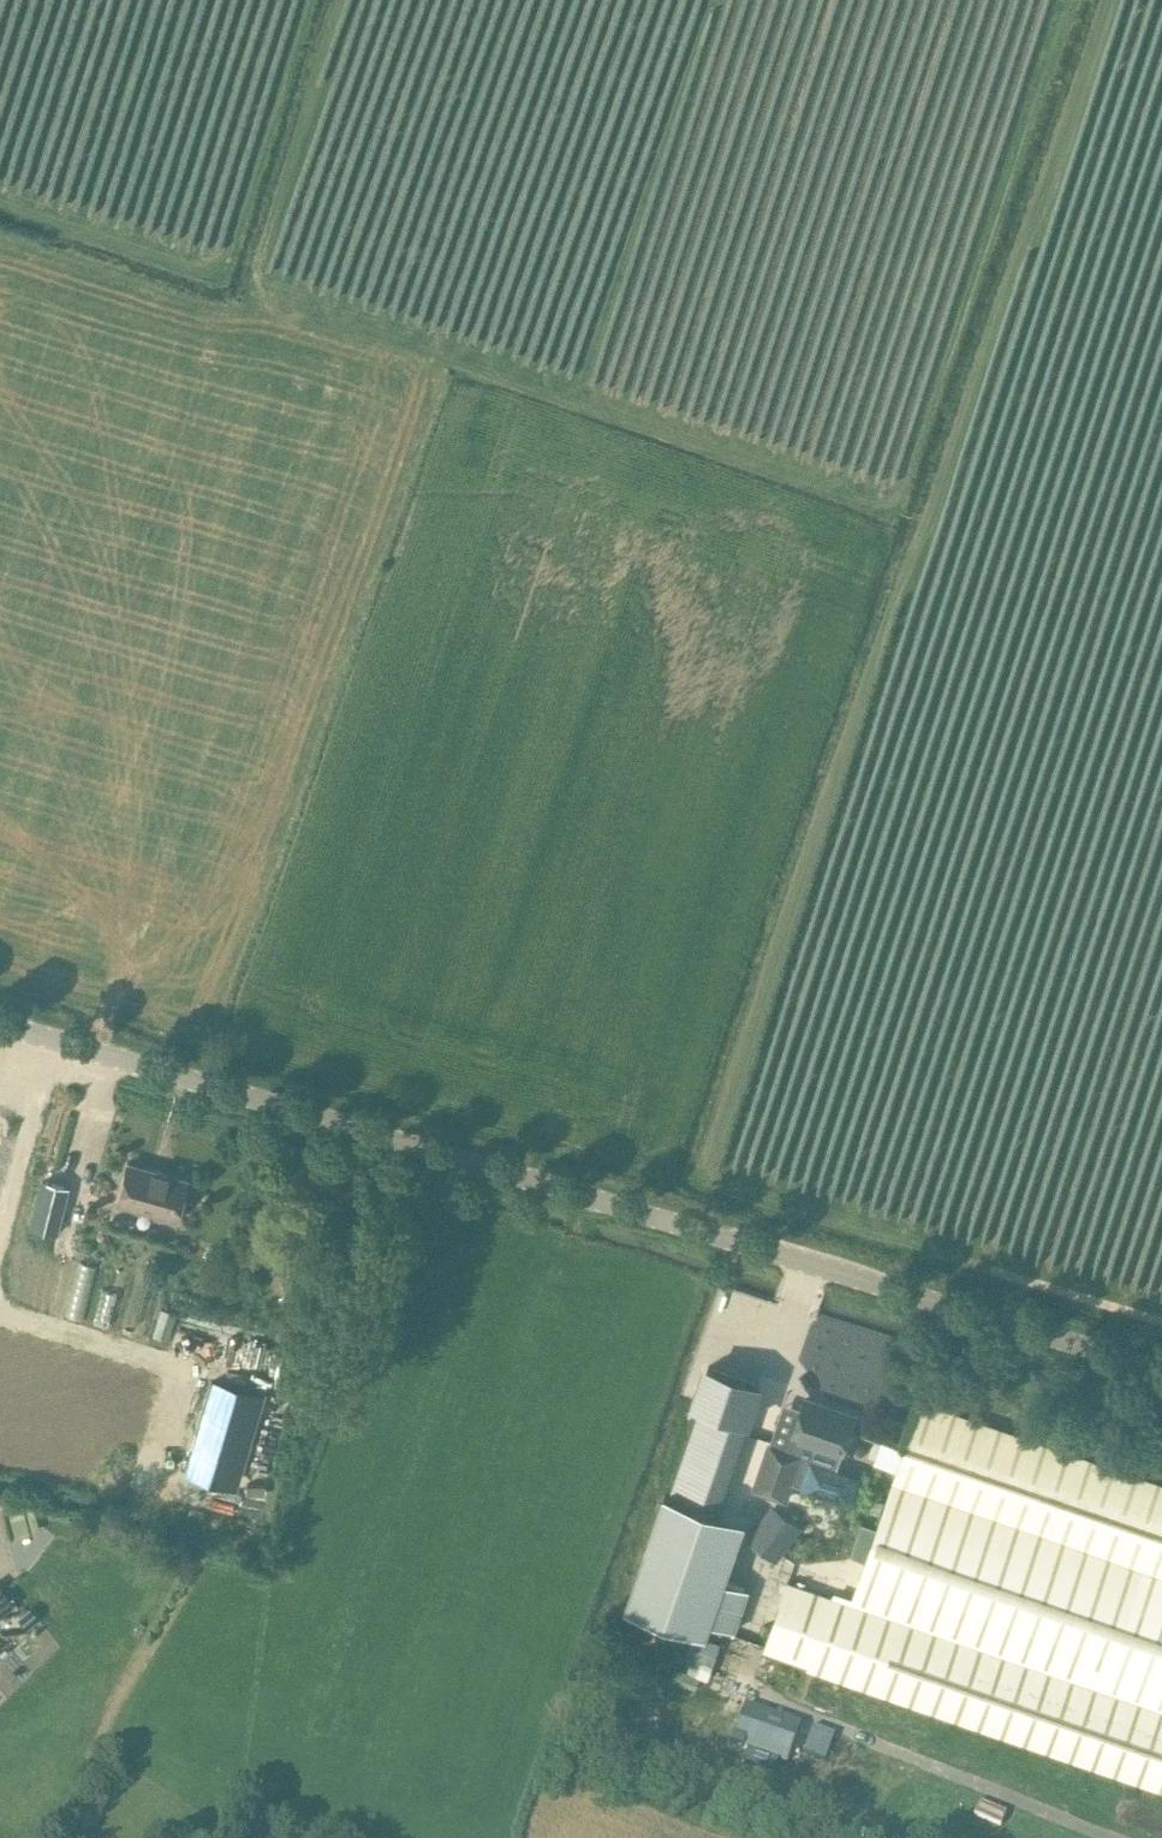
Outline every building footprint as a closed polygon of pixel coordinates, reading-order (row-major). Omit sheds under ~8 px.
[(186,1177),(128,1160),(116,1201),(175,1218),(186,1177)] [(44,1180),(31,1225),(56,1232),(68,1186),(44,1180)] [(84,1315),(95,1262),(79,1259),(68,1312),(84,1315)] [(296,1289),(279,1297),(286,1312),(303,1305),(296,1289)] [(709,1364),(696,1401),(747,1418),(760,1383),(709,1364)] [(263,1395),(212,1379),(186,1468),(237,1484),(263,1395)] [(844,1453),(857,1416),(805,1398),(789,1446),(770,1439),(754,1489),(786,1500),(793,1480),(802,1483),(800,1488),(850,1505),(860,1476),(838,1468),(843,1452),(844,1453)] [(923,1398),(879,1526),(867,1558),(852,1602),(789,1580),(765,1650),(1161,1787),(1161,1481),(923,1398)] [(747,1418),(701,1403),(669,1494),(665,1493),(626,1606),(708,1634),(712,1622),(734,1630),(749,1587),(727,1580),(747,1521),(717,1511),(749,1419),(747,1418)] [(29,1532),(21,1502),(7,1506),(15,1536),(29,1532)] [(780,1521),(766,1510),(746,1538),(775,1559),(795,1531),(780,1521)] [(849,1551),(867,1558),(875,1537),(879,1526),(860,1520),(849,1551)] [(31,1605),(19,1616),(28,1627),(41,1616),(31,1605)] [(673,1680),(683,1683),(688,1670),(678,1667),(673,1680)] [(797,1726),(743,1707),(730,1743),(784,1763),(797,1726)] [(224,1828),(218,1837),(255,1837),(256,1836),(245,1829),(239,1837),(224,1828)]
